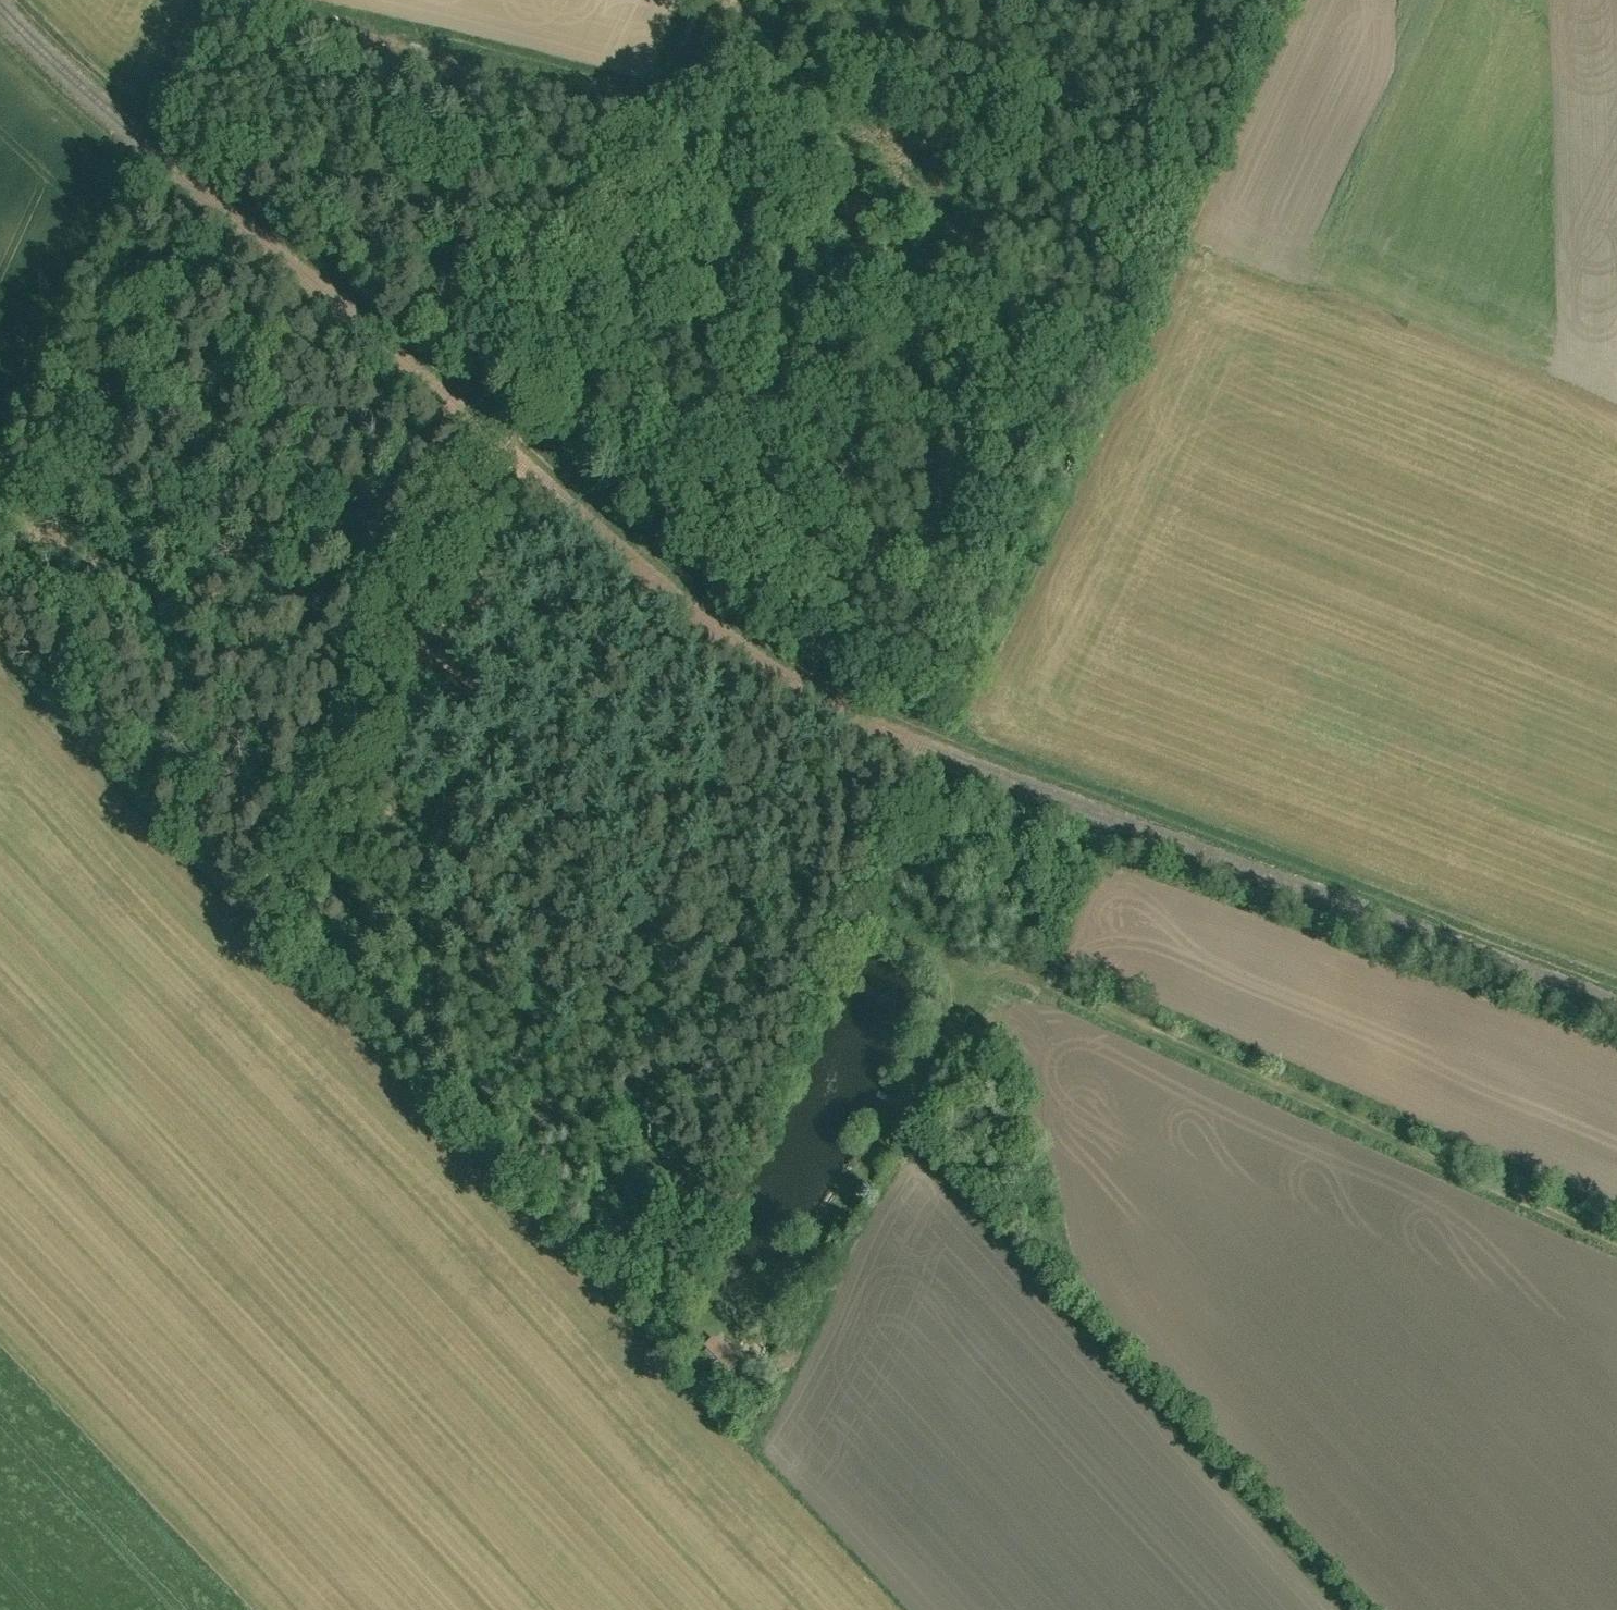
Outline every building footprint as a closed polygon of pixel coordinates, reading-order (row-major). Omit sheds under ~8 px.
[(714,1336),(703,1347),(730,1373),(741,1362),(714,1336)]
